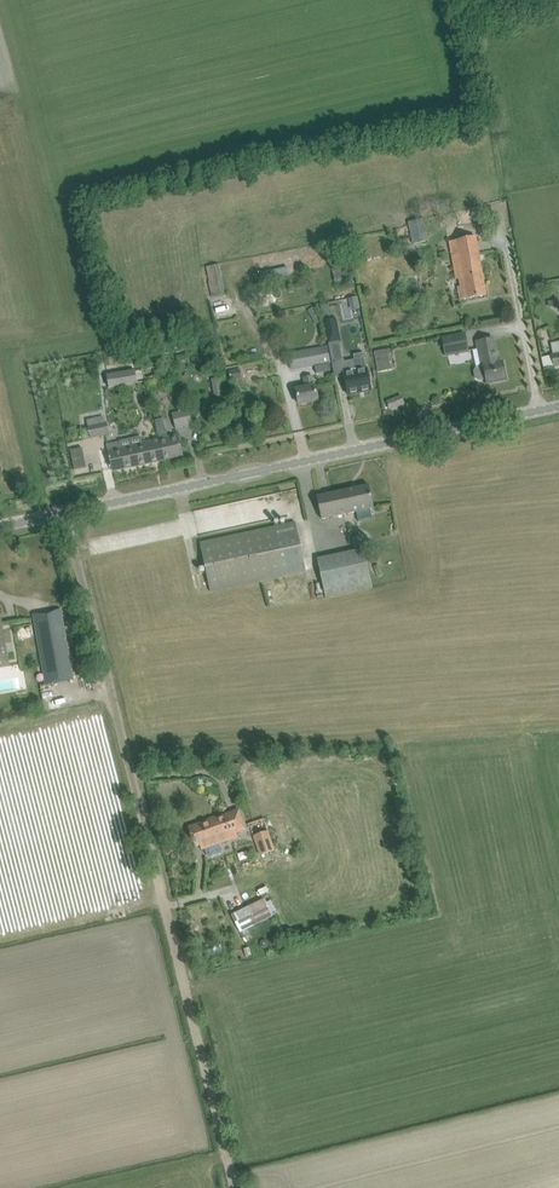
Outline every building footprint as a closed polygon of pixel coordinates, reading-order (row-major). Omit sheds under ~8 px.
[(422,219),(408,222),(409,227),(412,244),(427,241),(423,221),(422,219)] [(460,287),(458,287),(461,300),(486,295),(476,237),(449,242),(457,280),(459,280),(460,287)] [(332,270),(344,267),(342,259),(330,262),(332,270)] [(224,293),(223,286),(219,265),(206,267),(212,295),(224,293)] [(334,275),(336,283),(351,279),(349,271),(334,275)] [(340,299),(343,318),(360,316),(357,296),(340,299)] [(315,307),(308,311),(316,325),(322,321),(315,307)] [(337,318),(324,321),(329,344),(340,343),(342,342),(337,318)] [(464,333),(443,337),(447,355),(468,351),(464,333)] [(477,368),(474,372),(476,379),(479,381),(486,380),(487,382),(506,379),(503,362),(498,363),(493,339),(479,342),(484,366),(484,367),(477,368)] [(332,361),(343,359),(340,343),(329,344),(332,361)] [(328,346),(301,352),(289,354),(292,369),(331,361),(328,346)] [(389,349),(375,351),(379,370),(392,368),(389,349)] [(344,374),(346,382),(348,394),(371,390),(368,369),(367,369),(365,359),(364,353),(354,355),(355,361),(357,371),(344,374)] [(240,369),(229,371),(231,381),(242,379),(240,369)] [(135,370),(107,375),(109,388),(121,386),(137,383),(135,370)] [(306,388),(296,390),(299,404),(318,400),(315,386),(313,376),(304,378),(306,388)] [(400,395),(387,400),(391,409),(404,404),(400,395)] [(188,410),(172,414),(175,428),(192,424),(188,410)] [(88,419),(89,425),(91,437),(108,434),(106,422),(105,422),(104,416),(88,419)] [(160,439),(165,460),(183,455),(178,435),(167,437),(163,419),(156,420),(160,439)] [(145,465),(165,460),(160,439),(121,448),(120,441),(108,444),(113,471),(145,465)] [(368,485),(316,496),(321,519),(373,508),(368,485)] [(305,571),(298,534),(295,522),(199,543),(209,591),(305,571)] [(318,560),(326,598),(372,588),(361,535),(352,537),(355,552),(318,560)] [(37,634),(41,659),(46,685),(74,680),(61,610),(50,612),(54,631),(37,634)] [(10,667),(1,617),(0,617),(0,668),(10,667)] [(237,764),(224,765),(225,774),(238,774),(237,764)] [(246,830),(239,810),(189,827),(194,843),(199,841),(202,851),(239,839),(237,833),(246,830)] [(268,832),(254,837),(260,855),(274,851),(268,832)] [(273,916),(265,899),(233,915),(241,932),(273,916)]
